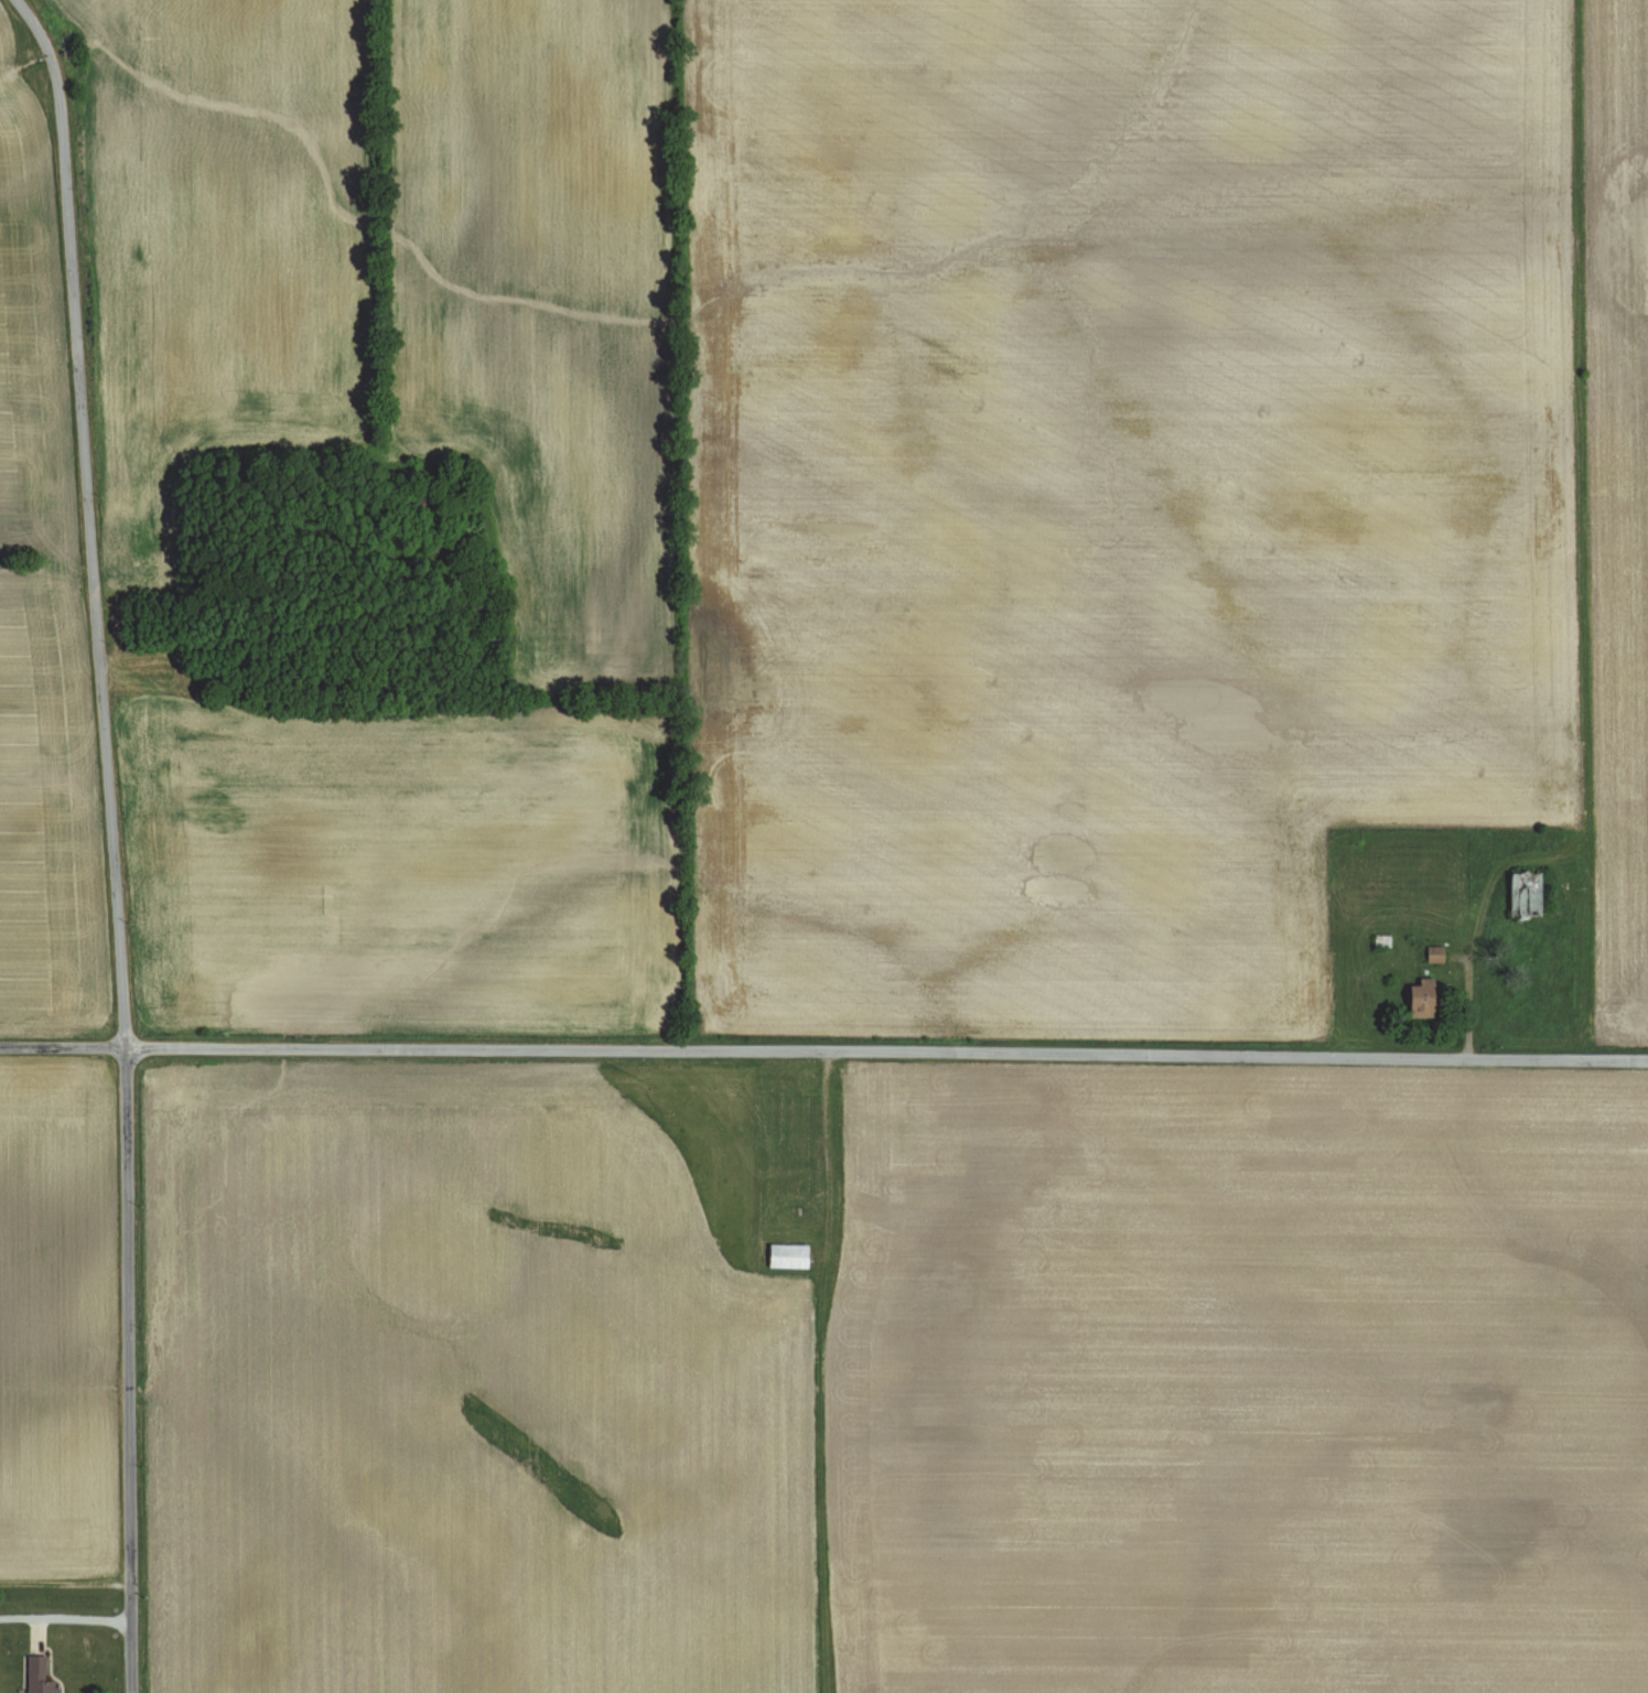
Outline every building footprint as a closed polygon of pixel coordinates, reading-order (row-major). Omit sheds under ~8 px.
[(1412,1017),(1435,1017),(1434,987),(1411,988),(1412,1017)] [(772,1244),(810,1246),(810,1268),(771,1266),(772,1244)] [(28,1657),(28,1692),(56,1692),(56,1682),(47,1682),(47,1657),(28,1657)]
